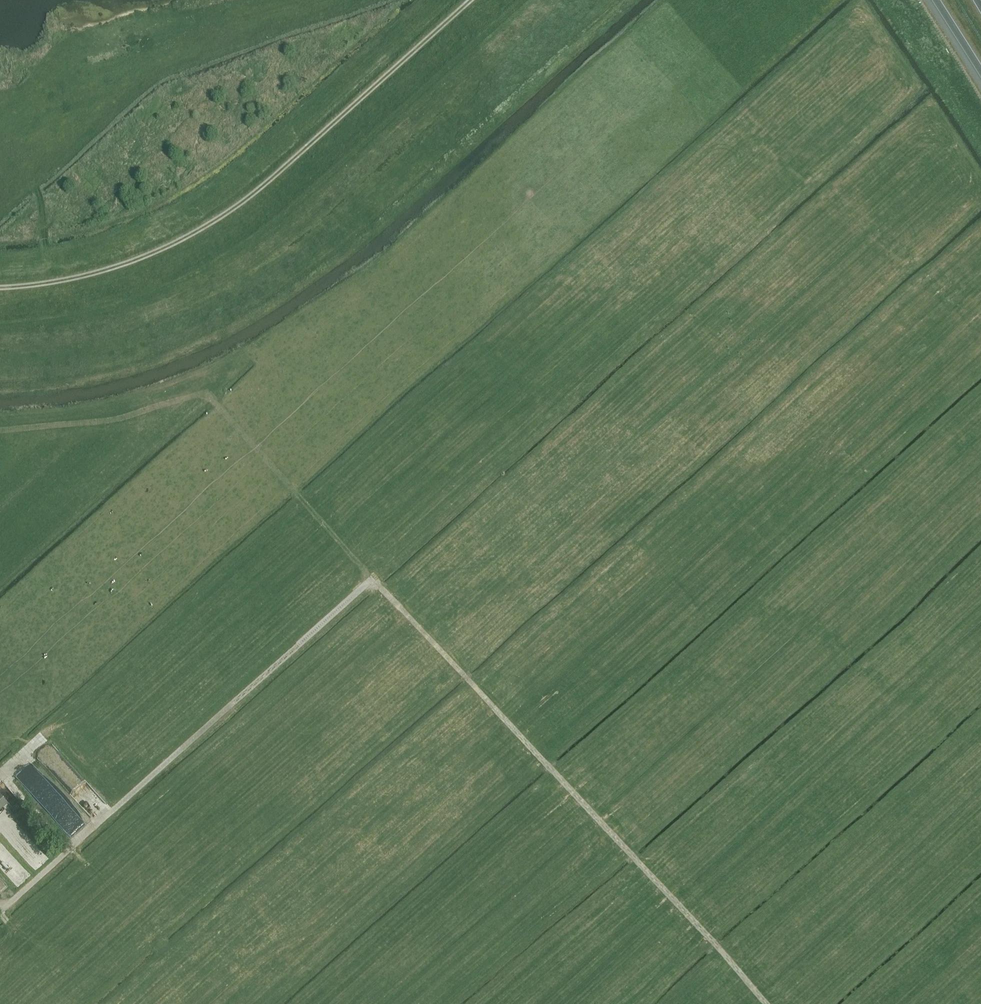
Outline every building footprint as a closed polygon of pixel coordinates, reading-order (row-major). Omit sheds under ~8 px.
[(44,797),(69,831),(78,824),(53,790),(44,797)] [(2,825),(34,867),(44,860),(12,818),(2,825)] [(0,859),(3,856),(4,858),(7,855),(12,860),(14,858),(0,845),(0,859)]
